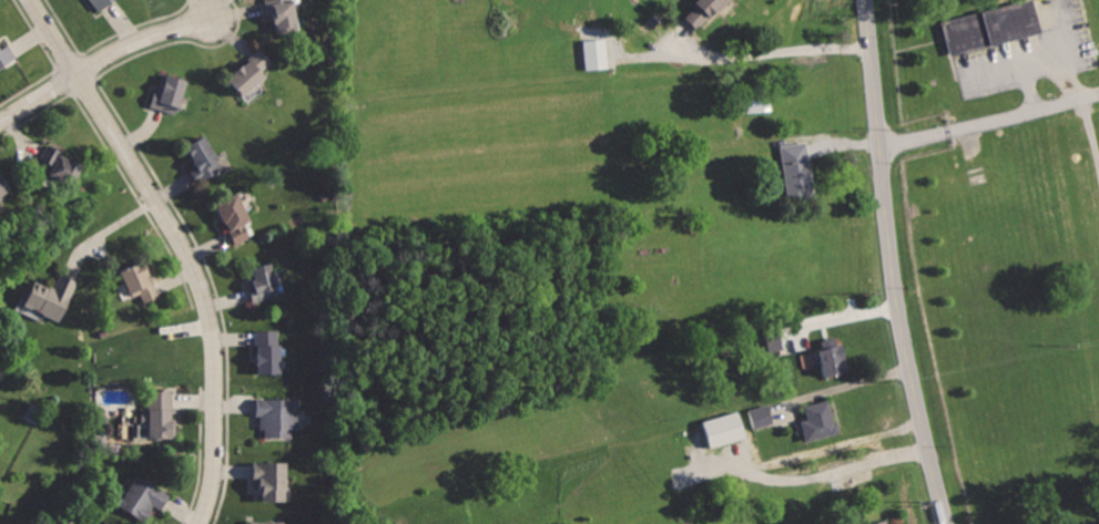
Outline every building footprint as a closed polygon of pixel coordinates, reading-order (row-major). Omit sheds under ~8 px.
[(100,13),(115,0),(88,0),(100,13)] [(266,20),(275,18),(277,35),(301,33),(296,0),(263,0),(266,20)] [(679,17),(684,21),(698,35),(732,0),(695,0),(679,17)] [(934,25),(943,54),(1034,30),(1026,0),(934,25)] [(583,39),(584,68),(608,65),(606,38),(583,39)] [(20,59),(11,44),(3,49),(0,43),(0,71),(20,59)] [(258,48),(225,78),(243,97),(265,78),(261,73),(272,63),(258,48)] [(169,76),(165,90),(154,88),(149,107),(179,115),(187,81),(169,76)] [(732,90),(735,117),(773,113),(771,85),(732,90)] [(185,146),(197,165),(190,167),(199,184),(226,167),(206,133),(185,146)] [(775,145),(783,201),(818,195),(810,140),(775,145)] [(47,142),(37,160),(51,167),(47,177),(71,189),(84,161),(47,142)] [(14,187),(0,170),(0,199),(14,187)] [(214,202),(237,247),(253,238),(246,226),(251,223),(235,192),(214,202)] [(120,270),(131,296),(139,292),(144,305),(163,296),(146,258),(120,270)] [(251,266),(255,280),(247,282),(253,305),(281,298),(272,261),(251,266)] [(58,271),(50,288),(32,281),(22,304),(62,321),(80,281),(70,277),(58,271)] [(759,328),(766,355),(787,349),(781,322),(759,328)] [(256,330),(257,376),(282,374),(282,329),(256,330)] [(818,349),(825,377),(851,370),(843,342),(818,349)] [(149,389),(145,438),(175,440),(177,412),(171,412),(172,390),(149,389)] [(257,395),(257,417),(266,417),(266,436),(288,436),(288,428),(301,428),(301,394),(257,395)] [(800,420),(805,442),(841,432),(832,398),(805,404),(808,417),(800,420)] [(747,410),(754,429),(780,421),(774,407),(773,401),(747,410)] [(702,423),(711,446),(747,434),(740,410),(702,423)] [(252,461),(252,483),(260,483),(258,500),(285,501),(286,462),(252,461)] [(140,474),(121,506),(145,521),(153,507),(164,514),(175,495),(140,474)] [(866,523),(894,523),(891,513),(865,520),(866,523)]
